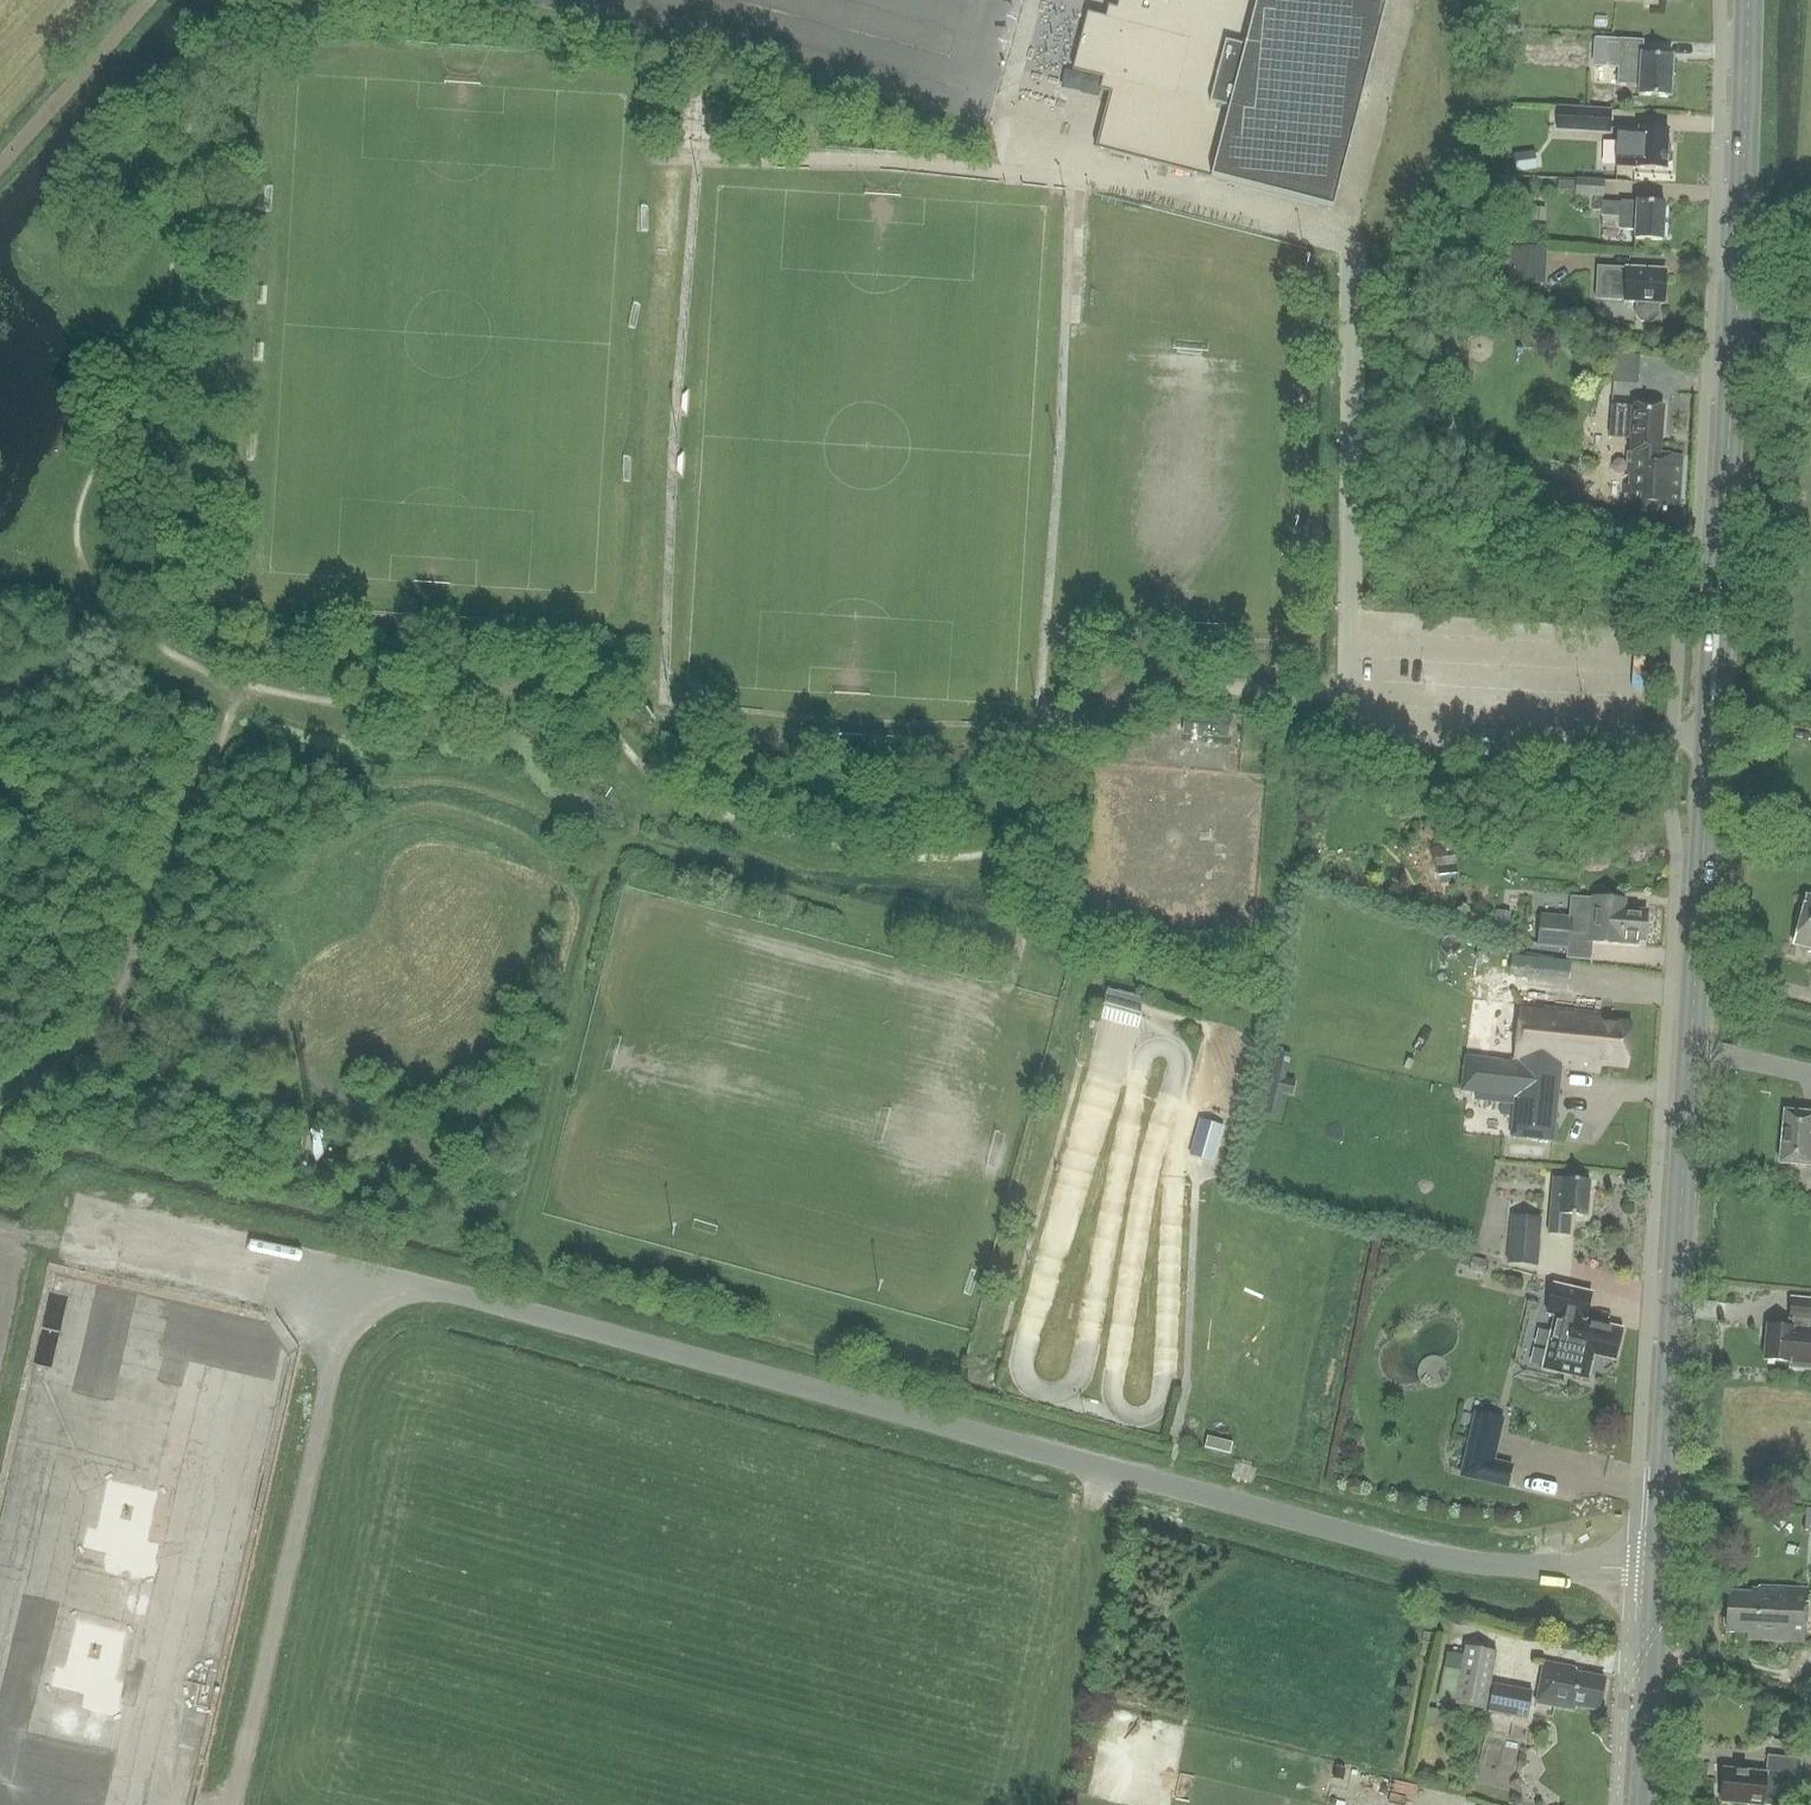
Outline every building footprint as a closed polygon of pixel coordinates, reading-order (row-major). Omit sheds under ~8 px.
[(1072,71),(1103,79),(1100,91),(1110,93),(1095,150),(1333,210),(1387,3),(1374,0),(1118,0),(1116,9),(1108,7),(1105,18),(1087,13),(1072,71)] [(1671,98),(1671,75),(1676,75),(1676,60),(1672,60),(1672,56),(1644,56),(1644,42),(1595,40),(1594,59),(1619,60),(1618,85),(1640,86),(1640,97),(1671,98)] [(1610,112),(1558,109),(1557,130),(1609,133),(1610,112)] [(1617,167),(1638,168),(1638,169),(1668,170),(1668,163),(1671,162),(1672,155),(1669,153),(1670,133),(1619,130),(1617,167)] [(1514,171),(1530,169),(1528,153),(1512,155),(1514,171)] [(1604,198),(1604,180),(1576,179),(1576,196),(1604,198)] [(1662,242),(1664,205),(1637,203),(1637,204),(1621,203),(1621,204),(1602,203),(1602,217),(1623,218),(1622,229),(1636,230),(1635,240),(1662,242)] [(1511,248),(1510,284),(1545,285),(1547,249),(1511,248)] [(1599,268),(1597,299),(1637,301),(1636,315),(1641,321),(1653,322),(1658,316),(1659,316),(1660,302),(1664,303),(1666,271),(1599,268)] [(1679,514),(1683,457),(1661,455),(1664,408),(1634,406),(1630,463),(1627,463),(1626,476),(1631,476),(1630,485),(1625,485),(1624,510),(1679,514)] [(1184,736),(1229,739),(1230,715),(1185,712),(1184,736)] [(1626,911),(1627,900),(1593,898),(1593,899),(1571,898),(1569,918),(1541,915),(1538,947),(1567,949),(1567,959),(1591,961),(1593,942),(1602,943),(1621,945),(1639,947),(1640,939),(1645,940),(1647,912),(1626,911)] [(1807,898),(1795,945),(1810,949),(1810,899),(1807,898)] [(1544,978),(1546,959),(1520,957),(1519,976),(1544,978)] [(1108,991),(1103,1008),(1139,1018),(1143,1000),(1108,991)] [(1601,1013),(1519,1005),(1513,1063),(1519,1063),(1511,1137),(1554,1141),(1561,1068),(1600,1072),(1601,1065),(1627,1067),(1632,1023),(1600,1020),(1601,1013)] [(1505,1097),(1510,1061),(1466,1055),(1461,1092),(1505,1097)] [(1785,1113),(1781,1164),(1810,1166),(1810,1115),(1785,1113)] [(1214,1164),(1224,1127),(1200,1120),(1189,1157),(1214,1164)] [(1554,1179),(1551,1216),(1550,1236),(1570,1238),(1572,1217),(1588,1218),(1591,1182),(1554,1179)] [(1508,1264),(1538,1266),(1542,1219),(1512,1216),(1508,1264)] [(1549,1315),(1556,1317),(1544,1365),(1589,1376),(1594,1356),(1615,1361),(1622,1332),(1584,1322),(1591,1295),(1556,1286),(1549,1315)] [(1790,1363),(1789,1369),(1810,1372),(1810,1304),(1793,1302),(1791,1322),(1794,1323),(1793,1330),(1769,1328),(1765,1361),(1790,1363)] [(1511,1466),(1493,1461),(1503,1420),(1475,1413),(1460,1476),(1506,1487),(1511,1466)] [(1805,1643),(1808,1589),(1759,1587),(1759,1589),(1750,1589),(1750,1593),(1729,1592),(1728,1619),(1725,1621),(1725,1626),(1727,1628),(1727,1632),(1748,1633),(1747,1640),(1805,1643)] [(1447,1653),(1437,1702),(1485,1711),(1497,1653),(1465,1646),(1463,1656),(1447,1653)] [(1599,1712),(1605,1679),(1575,1673),(1576,1669),(1546,1663),(1538,1704),(1576,1712),(1577,1707),(1599,1712)] [(1527,1719),(1532,1691),(1494,1684),(1489,1712),(1527,1719)] [(1148,1726),(1137,1770),(1160,1776),(1171,1732),(1148,1726)] [(1789,1778),(1800,1780),(1802,1761),(1769,1758),(1767,1774),(1726,1769),(1724,1786),(1721,1787),(1720,1796),(1723,1797),(1722,1802),(1745,1804),(1786,1804),(1789,1778)]
